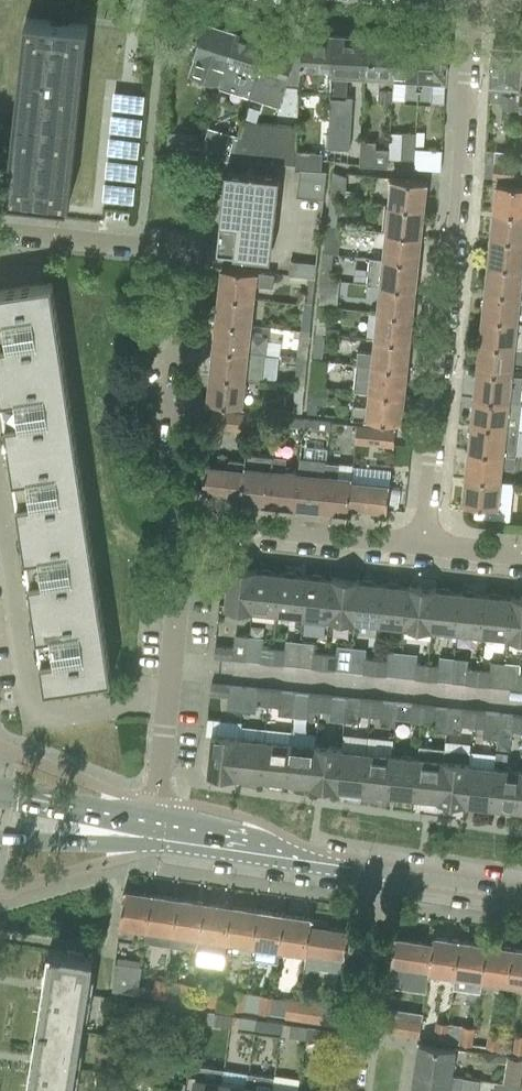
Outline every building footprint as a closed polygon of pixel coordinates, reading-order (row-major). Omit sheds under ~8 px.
[(11,153),(8,198),(28,200),(33,200),(68,204),(87,26),(87,25),(47,20),(25,18),(11,153)] [(195,57),(190,73),(219,83),(225,66),(236,33),(205,23),(194,56),(195,57)] [(225,66),(219,83),(250,93),(266,42),(236,33),(225,66)] [(302,54),(300,88),(332,90),(335,35),(331,35),(303,33),(302,54)] [(330,120),(329,148),(349,149),(353,97),(348,97),(349,74),(365,75),(368,37),(335,35),(332,90),(330,120)] [(368,37),(365,75),(380,76),(395,77),(397,39),(383,38),(368,37)] [(397,39),(395,77),(408,78),(406,100),(410,101),(419,101),(423,40),(397,39)] [(423,40),(419,101),(432,102),(434,78),(446,79),(446,72),(448,42),(423,40)] [(297,52),(266,42),(250,93),(280,103),(297,52)] [(489,100),(502,101),(501,107),(520,108),(521,75),(521,47),(492,45),(489,100)] [(379,86),(378,101),(393,102),(394,87),(379,86)] [(133,202),(141,92),(107,89),(100,199),(133,202)] [(237,137),(232,160),(261,162),(262,162),(295,164),(296,150),(298,125),(241,120),(237,137)] [(207,129),(200,158),(232,160),(237,137),(222,133),(207,129)] [(390,132),(389,157),(403,158),(415,159),(416,133),(405,132),(402,132),(402,133),(390,132)] [(167,133),(167,147),(179,147),(180,133),(167,133)] [(361,140),(360,164),(361,164),(363,164),(387,165),(388,149),(375,148),(376,141),(361,140)] [(441,169),(442,149),(416,147),(414,167),(441,169)] [(295,164),(294,168),(300,168),(322,170),(323,152),(296,150),(295,164)] [(494,162),(493,176),(515,178),(516,165),(494,162)] [(296,196),(323,199),(326,172),(299,169),(296,196)] [(279,176),(225,170),(217,251),(270,257),(279,176)] [(332,172),(329,198),(338,199),(339,199),(343,200),(345,177),(332,172)] [(391,177),(388,205),(424,208),(427,181),(391,177)] [(495,210),(521,213),(521,185),(498,183),(495,210)] [(329,198),(328,217),(337,218),(339,199),(338,199),(329,198)] [(388,205),(385,231),(421,235),(424,208),(388,205)] [(492,237),(521,240),(521,213),(495,210),(492,237)] [(327,225),(324,252),(332,253),(333,253),(338,253),(338,252),(338,246),(340,227),(327,225)] [(385,231),(382,258),(418,262),(421,235),(385,231)] [(490,263),(521,267),(521,240),(492,237),(490,263)] [(324,252),(322,279),(331,279),(331,278),(333,253),(332,253),(324,252)] [(370,257),(367,283),(380,285),(416,288),(418,262),(382,258),(370,257)] [(290,260),(289,275),(315,278),(316,263),(291,260),(290,260)] [(487,290),(521,293),(521,285),(521,267),(490,263),(487,290)] [(223,268),(220,295),(254,299),(256,285),(274,287),(275,273),(223,268)] [(320,298),(319,306),(327,307),(336,307),(339,280),(337,280),(336,280),(331,279),(322,279),(320,298)] [(40,283),(0,289),(0,375),(47,686),(112,676),(52,281),(40,283)] [(380,285),(377,311),(413,315),(416,288),(380,285)] [(484,316),(521,320),(518,319),(521,293),(487,290),(484,316)] [(220,295),(217,321),(251,325),(254,299),(220,295)] [(319,306),(317,332),(325,333),(327,307),(319,306)] [(377,311),(374,338),(410,342),(413,315),(377,311)] [(481,343),(515,347),(521,347),(521,320),(484,316),(481,343)] [(217,321),(214,348),(267,354),(269,335),(251,333),(251,325),(217,321)] [(299,330),(297,357),(308,358),(310,331),(299,330)] [(358,350),(357,363),(407,368),(410,342),(374,338),(373,352),(358,350)] [(479,370),(513,373),(514,361),(521,361),(521,347),(515,347),(481,343),(479,370)] [(214,348),(211,374),(246,378),(264,380),(267,354),(214,348)] [(297,357),(295,383),(306,385),(308,358),(297,357)] [(312,360),(311,377),(325,379),(327,361),(312,360)] [(354,390),(368,391),(405,395),(407,368),(357,363),(354,390)] [(476,396),(520,401),(521,383),(521,376),(512,375),(513,373),(479,370),(476,396)] [(246,378),(211,374),(208,402),(243,405),(246,378)] [(306,385),(295,383),(293,411),(304,412),(306,385)] [(310,385),(308,413),(316,413),(317,404),(323,404),(327,405),(328,387),(325,387),(322,386),(310,385)] [(405,395),(368,391),(367,405),(354,403),(352,417),(402,422),(405,395)] [(476,396),(473,423),(519,428),(521,402),(520,402),(520,401),(476,396)] [(211,426),(238,429),(239,411),(212,408),(211,426)] [(239,411),(238,429),(249,430),(251,412),(239,411)] [(286,424),(285,425),(304,427),(305,419),(286,417),(286,424)] [(305,419),(304,427),(329,430),(330,422),(305,419)] [(473,423),(470,449),(516,454),(519,428),(473,423)] [(356,441),(369,443),(371,425),(358,424),(356,441)] [(371,425),(369,443),(394,445),(396,428),(371,425)] [(470,449),(467,476),(501,480),(503,466),(515,467),(517,454),(470,449)] [(239,500),(268,503),(272,468),(273,456),(247,453),(242,494),(242,500),(240,499),(239,500)] [(272,468),(268,503),(296,506),(299,470),(286,469),(284,469),(286,458),(273,456),(272,468)] [(296,506),(322,509),(327,464),(327,462),(301,459),(299,470),(296,506)] [(327,464),(322,509),(350,512),(351,511),(349,511),(349,505),(350,505),(352,480),(353,476),(339,475),(340,466),(327,464)] [(206,465),(204,490),(242,494),(245,469),(228,467),(223,467),(206,465)] [(467,476),(465,503),(476,504),(475,516),(511,519),(515,481),(501,480),(467,476)] [(390,484),(352,480),(350,505),(387,509),(390,484)] [(226,608),(252,611),(252,609),(257,570),(257,569),(230,566),(226,608)] [(257,570),(252,609),(278,612),(282,573),(272,572),(272,570),(270,568),(262,567),(259,568),(259,570),(257,570)] [(278,612),(304,615),(308,575),(298,574),(298,572),(295,571),(287,570),(284,571),(284,573),(282,573),(278,612)] [(329,619),(334,578),(323,577),(323,575),(321,573),(313,573),(310,574),(310,576),(308,575),(304,615),(303,621),(329,624),(329,619)] [(329,619),(355,622),(355,620),(359,581),(359,579),(334,577),(334,578),(329,619)] [(359,581),(355,620),(381,623),(385,584),(375,582),(375,581),(372,579),(365,578),(362,579),(361,581),(359,581)] [(385,584),(381,623),(406,626),(410,586),(400,585),(400,583),(397,582),(390,581),(387,582),(386,584),(385,584)] [(406,627),(432,630),(432,628),(436,589),(436,588),(411,585),(410,586),(406,626),(406,627)] [(436,589),(432,628),(458,631),(462,592),(452,590),(452,589),(449,587),(442,586),(438,587),(438,589),(436,589)] [(458,631),(483,634),(487,594),(477,593),(477,591),(474,590),(467,589),(463,590),(463,592),(462,592),(458,631)] [(508,638),(509,638),(513,596),(512,596),(512,597),(502,596),(503,594),(500,592),(492,592),(489,593),(489,594),(487,594),(483,634),(508,636),(508,638)] [(509,638),(521,639),(521,597),(513,596),(509,638)] [(216,645),(215,656),(233,658),(234,647),(216,645)] [(263,647),(261,661),(273,662),(273,661),(273,659),(274,648),(266,647),(263,647)] [(273,661),(273,662),(284,663),(285,649),(274,648),(273,659),(273,661)] [(314,652),(312,666),(315,666),(324,667),(324,666),(324,664),(326,653),(317,652),(314,652)] [(324,666),(324,667),(335,669),(337,654),(326,653),(324,664),(324,666)] [(365,657),(364,672),(366,672),(375,673),(376,672),(376,670),(377,659),(369,658),(365,657)] [(376,672),(375,673),(387,675),(388,660),(377,659),(376,670),(376,672)] [(505,662),(503,687),(516,688),(518,673),(519,665),(519,664),(505,662)] [(416,663),(415,677),(427,679),(427,677),(427,675),(428,664),(420,663),(416,663)] [(427,677),(427,679),(437,680),(439,665),(428,664),(427,675),(427,677)] [(468,668),(466,683),(478,684),(478,683),(478,681),(479,670),(471,669),(468,668)] [(478,683),(478,684),(489,685),(491,671),(479,670),(478,681),(478,683)] [(212,683),(211,694),(229,695),(230,685),(212,683)] [(258,702),(268,704),(270,689),(259,687),(258,702)] [(270,689),(268,704),(281,705),(283,690),(270,689)] [(308,709),(320,711),(321,695),(310,693),(308,709)] [(321,695),(320,711),(332,712),(334,696),(321,695)] [(360,713),(371,715),(373,700),(361,699),(360,713)] [(373,700),(371,715),(384,716),(386,701),(373,700)] [(412,720),(422,721),(424,705),(413,704),(412,720)] [(424,705),(422,721),(435,723),(437,707),(424,705)] [(464,724),(474,725),(475,711),(465,710),(464,724)] [(475,711),(474,725),(486,726),(488,712),(475,711)] [(513,730),(521,731),(521,716),(516,716),(514,715),(513,729),(513,730)] [(311,786),(316,743),(317,734),(291,731),(290,741),(286,781),(296,782),(295,784),(298,786),(306,787),(309,786),(309,784),(311,784),(311,786)] [(208,774),(235,777),(239,735),(213,732),(208,774)] [(258,778),(260,779),(265,738),(239,735),(235,777),(235,776),(245,777),(245,779),(247,780),(255,781),(258,780),(258,778)] [(337,788),(337,789),(338,789),(338,788),(347,789),(347,791),(350,793),(357,794),(360,793),(361,791),(363,791),(367,751),(366,751),(368,737),(343,735),(342,746),(341,748),(337,788)] [(284,781),(286,781),(290,741),(265,738),(260,779),(270,780),(270,782),(273,783),(281,784),(284,783),(284,781)] [(311,786),(337,789),(342,746),(316,743),(311,786)] [(439,801),(445,748),(419,746),(418,756),(414,796),(424,797),(423,799),(426,801),(434,802),(437,801),(437,799),(439,799),(439,801)] [(439,801),(465,804),(469,762),(471,751),(445,748),(439,801)] [(386,793),(388,794),(393,753),(367,751),(363,791),(373,792),(373,794),(375,796),(383,797),(386,795),(386,793)] [(514,809),(516,809),(521,769),(508,767),(509,753),(496,752),(495,766),(491,806),(501,807),(501,809),(503,811),(511,812),(514,811),(514,809)] [(412,796),(414,796),(418,756),(393,753),(388,794),(398,795),(398,797),(401,798),(409,799),(412,798),(412,796)] [(489,806),(491,806),(495,766),(470,763),(470,762),(469,762),(465,804),(466,804),(466,803),(475,804),(475,806),(478,808),(485,809),(488,808),(489,806)] [(125,899),(120,938),(134,940),(136,926),(144,927),(148,928),(149,928),(153,899),(154,894),(127,890),(125,899)] [(147,942),(173,946),(180,898),(154,894),(147,942)] [(173,946),(199,949),(206,902),(180,898),(173,946)] [(199,949),(225,953),(227,942),(232,905),(206,902),(199,949)] [(232,905),(227,942),(228,942),(236,943),(254,945),(259,909),(232,905)] [(254,945),(252,957),(278,961),(280,949),(285,913),(259,909),(254,945)] [(280,949),(308,953),(313,918),(313,917),(285,913),(280,949)] [(351,929),(328,926),(329,921),(313,918),(308,953),(306,966),(344,971),(347,955),(351,929)] [(430,972),(430,973),(436,936),(433,936),(433,937),(434,937),(433,942),(397,936),(390,977),(406,980),(409,963),(430,967),(430,972)] [(430,973),(455,976),(460,940),(436,936),(430,973)] [(480,991),(481,980),(487,944),(460,940),(455,976),(453,987),(480,991)] [(481,980),(508,984),(513,948),(487,944),(481,980)] [(39,1024),(83,1030),(94,956),(64,952),(64,949),(56,948),(55,950),(51,950),(39,1024)] [(521,986),(521,949),(513,948),(508,984),(521,986)] [(116,963),(113,990),(115,990),(137,993),(141,966),(120,963),(117,963),(116,963)] [(152,996),(165,998),(168,979),(155,977),(152,996)] [(178,1000),(191,1001),(194,983),(181,981),(178,1000)] [(205,1004),(218,1005),(220,987),(208,985),(205,1004)] [(231,1007),(244,1009),(247,991),(234,989),(231,1007)] [(247,992),(244,1009),(258,1011),(270,1013),(273,996),(260,994),(247,992)] [(286,1016),(298,1018),(301,1000),(289,998),(286,1016)] [(301,1000),(298,1018),(336,1024),(339,1006),(301,1000)] [(383,1025),(382,1030),(410,1034),(420,1036),(424,1014),(424,1013),(385,1007),(383,1023),(383,1025)] [(216,1012),(214,1024),(230,1027),(232,1015),(232,1014),(216,1012)] [(241,1016),(239,1028),(256,1030),(258,1018),(241,1016)] [(270,1020),(268,1032),(282,1034),(284,1022),(270,1020)] [(436,1022),(434,1038),(445,1040),(448,1024),(436,1022)] [(291,1035),(307,1038),(309,1025),(293,1023),(291,1035)] [(83,1030),(39,1024),(29,1090),(73,1090),(83,1030)] [(448,1024),(445,1040),(458,1042),(472,1044),(474,1028),(461,1026),(448,1024)] [(309,1025),(307,1038),(323,1040),(324,1028),(309,1025)] [(489,1030),(486,1046),(498,1048),(501,1031),(489,1030)] [(513,1050),(514,1050),(521,1051),(521,1035),(517,1034),(516,1034),(515,1034),(513,1050)] [(420,1042),(416,1068),(451,1074),(455,1048),(420,1042)] [(504,1083),(519,1085),(520,1086),(521,1070),(521,1058),(508,1056),(504,1083)] [(194,1090),(221,1090),(222,1081),(224,1069),(198,1065),(196,1077),(194,1090)] [(413,1090),(464,1090),(466,1076),(451,1074),(416,1068),(413,1090)] [(221,1090),(247,1090),(248,1085),(250,1073),(224,1069),(222,1081),(221,1090)] [(247,1090),(273,1090),(273,1089),(275,1077),(250,1073),(248,1085),(247,1090)]
